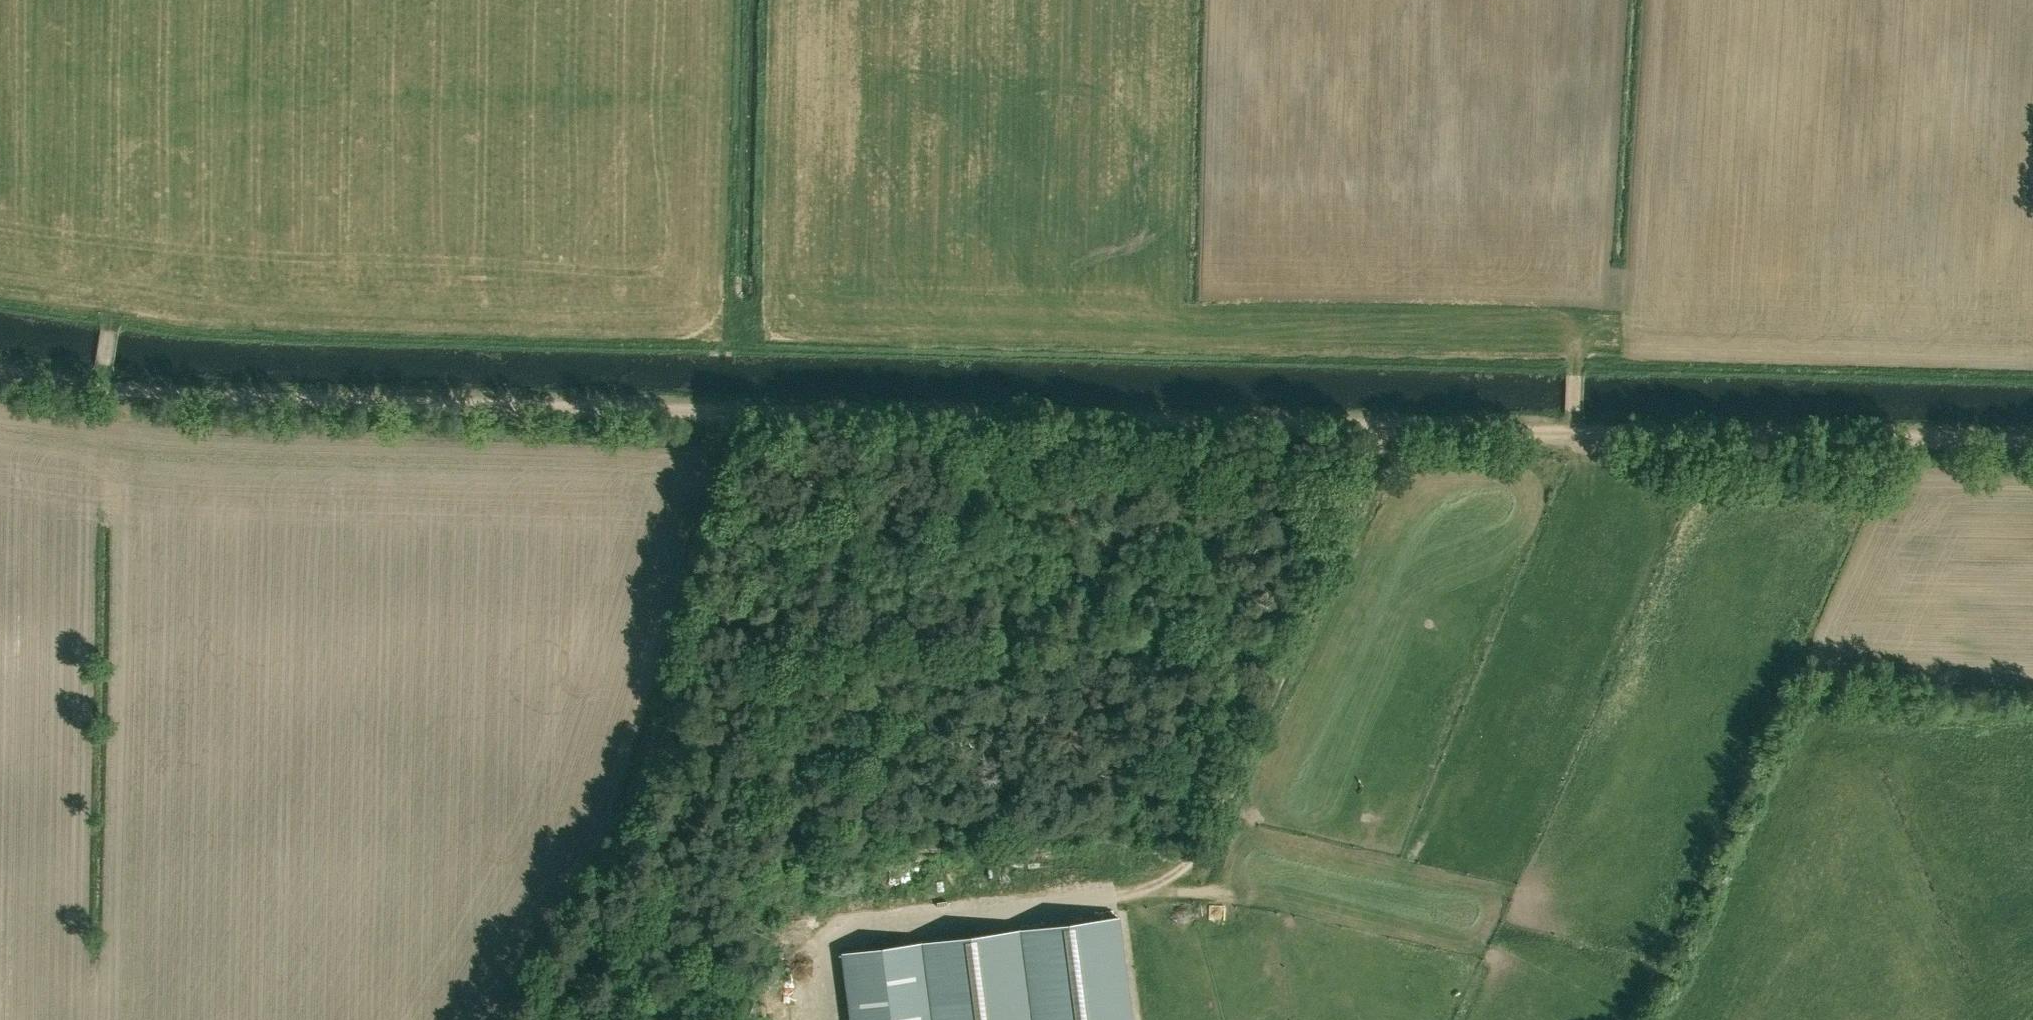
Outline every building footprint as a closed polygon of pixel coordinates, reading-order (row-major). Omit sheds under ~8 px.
[(1068,851),(1052,852),(1053,864),(1069,862),(1068,851)] [(895,872),(904,895),(927,885),(918,863),(895,872)] [(844,954),(852,1019),(1132,1019),(1119,919),(844,954)]
